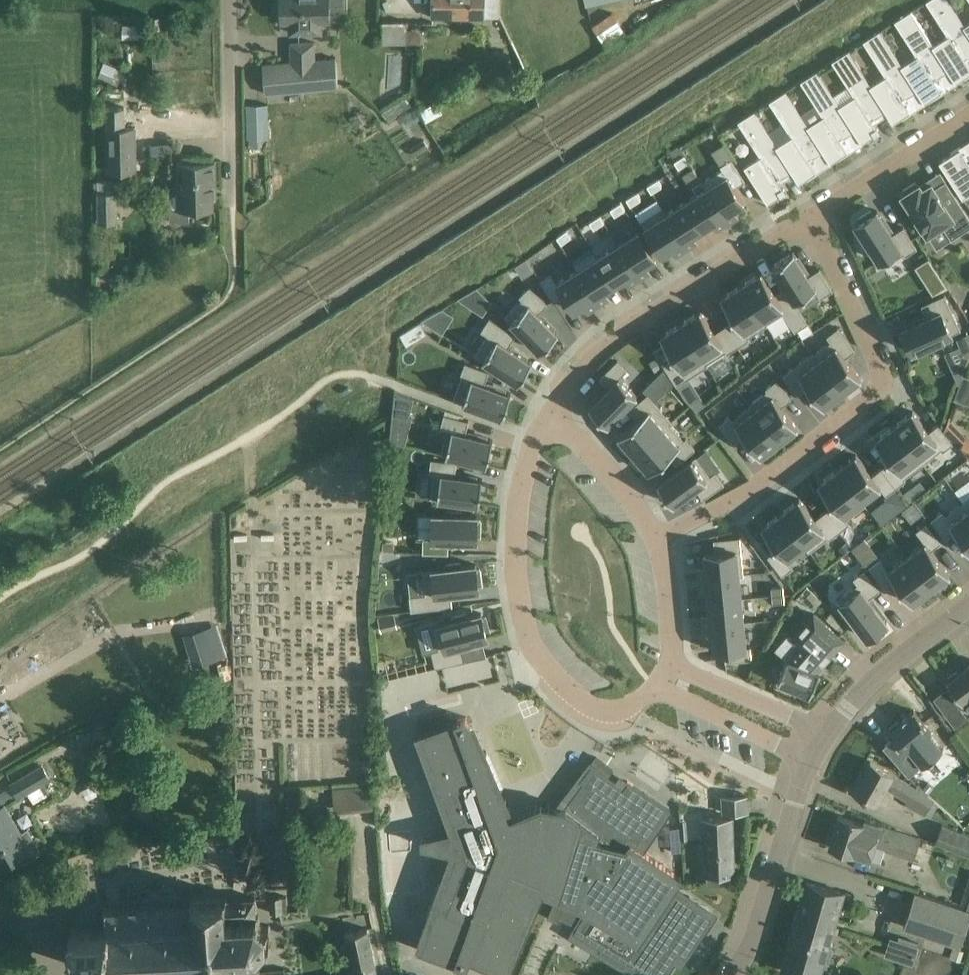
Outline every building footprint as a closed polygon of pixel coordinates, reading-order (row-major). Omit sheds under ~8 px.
[(280,21),(293,21),(293,27),(291,27),(291,33),(321,32),(321,20),(331,20),(347,19),(347,0),(280,0),(280,21)] [(500,0),(433,0),(433,16),(499,18),(500,0)] [(948,36),(933,45),(933,46),(948,70),(948,71),(955,82),(968,74),(968,66),(964,58),(967,56),(968,57),(968,33),(964,25),(965,25),(948,0),(927,0),(926,1),(948,36)] [(895,21),(917,56),(902,65),(901,66),(917,90),(916,91),(924,103),(941,92),(933,78),(936,76),(937,77),(948,71),(948,70),(933,46),(933,45),(911,10),(895,21)] [(406,43),(406,22),(382,22),(382,43),(406,43)] [(590,25),(565,41),(578,62),(603,46),(590,25)] [(863,41),(886,76),(871,85),(870,86),(886,110),(885,111),(893,123),(910,112),(901,98),(905,96),(906,98),(916,91),(917,90),(901,66),(902,65),(880,30),(863,41)] [(315,60),(315,42),(291,43),(292,62),(263,65),(266,93),(338,87),(335,58),(315,60)] [(832,61),(854,96),(839,105),(839,106),(854,130),(854,131),(861,143),(874,134),(875,135),(879,132),(876,127),(876,128),(870,118),(874,116),(874,118),(885,111),(886,110),(870,86),(871,85),(848,50),(832,61)] [(525,70),(513,77),(518,89),(531,83),(525,70)] [(801,81),(823,116),(808,125),(807,126),(823,150),(822,151),(830,163),(847,152),(839,139),(842,136),(843,138),(854,131),(854,130),(839,106),(839,105),(817,71),(801,81)] [(769,101),(792,136),(777,146),(776,146),(792,171),(791,171),(799,183),(816,172),(807,159),(811,157),(812,158),(822,151),(823,150),(807,126),(808,125),(786,91),(769,101)] [(438,102),(410,114),(414,125),(443,114),(438,102)] [(263,138),(262,104),(246,104),(247,139),(263,138)] [(738,121),(760,156),(744,167),(767,203),(781,195),(785,192),(782,188),(776,179),(780,177),(780,178),(791,171),(792,171),(776,146),(777,146),(754,111),(738,121)] [(357,113),(351,117),(357,127),(363,123),(357,113)] [(136,171),(135,127),(107,127),(108,171),(136,171)] [(424,139),(410,148),(414,156),(429,147),(424,139)] [(968,162),(960,148),(939,162),(962,198),(968,194),(968,161),(968,162)] [(674,161),(679,168),(688,161),(684,155),(674,161)] [(722,169),(702,182),(727,222),(737,215),(733,209),(744,202),(734,187),(745,180),(731,159),(720,165),(722,169)] [(189,223),(189,209),(213,208),(213,179),(216,179),(215,161),(177,162),(178,192),(168,193),(169,224),(189,223)] [(647,185),(652,192),(661,186),(657,179),(647,185)] [(915,215),(912,217),(921,229),(923,228),(927,233),(941,224),(951,239),(968,227),(968,217),(945,181),(934,188),(931,182),(922,188),(919,183),(917,185),(915,182),(902,190),(904,193),(902,194),(915,215)] [(686,201),(703,228),(713,222),(717,228),(727,222),(702,182),(701,182),(705,189),(686,201)] [(116,222),(116,192),(96,193),(97,222),(116,222)] [(626,198),(630,205),(640,199),(636,192),(626,198)] [(703,228),(686,201),(666,214),(662,207),(661,207),(686,247),(696,241),(693,235),(703,228)] [(610,208),(614,215),(624,209),(620,202),(610,208)] [(686,247),(661,207),(640,221),(661,255),(672,248),(676,254),(686,247)] [(861,239),(869,251),(872,250),(883,267),(904,253),(905,255),(917,248),(916,248),(903,227),(892,234),(877,210),(872,213),(870,210),(858,218),(860,221),(858,222),(855,224),(864,237),(861,239)] [(590,222),(594,228),(604,222),(599,215),(590,222)] [(557,237),(561,243),(571,236),(566,230),(557,237)] [(618,244),(639,277),(649,271),(645,265),(646,264),(656,258),(639,231),(618,244)] [(639,277),(618,244),(598,257),(615,284),(625,278),(629,284),(639,277)] [(785,287),(797,305),(817,292),(820,298),(832,290),(819,269),(808,276),(793,252),(771,266),(781,281),(785,287)] [(598,257),(577,270),(598,303),(608,297),(605,291),(615,284),(598,257)] [(929,258),(915,267),(933,295),(948,288),(929,258)] [(526,259),(515,265),(522,277),(533,270),(526,259)] [(588,310),(598,303),(577,270),(574,272),(557,283),(550,273),(540,280),(553,302),(564,295),(573,310),(584,304),(588,310)] [(808,323),(785,287),(775,294),(771,287),(761,272),(741,285),(752,302),(767,325),(767,324),(766,323),(783,312),(795,331),(797,329),(808,323)] [(725,326),(737,346),(749,339),(748,337),(751,335),(767,325),(752,302),(741,285),(721,298),(735,319),(725,326)] [(530,286),(519,296),(522,299),(505,316),(532,343),(539,351),(558,333),(538,313),(547,304),(530,286)] [(477,288),(458,299),(482,315),(491,302),(477,288)] [(921,305),(927,317),(911,324),(901,328),(902,330),(904,333),(902,334),(901,335),(907,348),(910,347),(912,351),(926,345),(927,348),(941,342),(939,339),(941,338),(960,329),(944,294),(940,296),(921,305)] [(443,331),(452,313),(437,305),(428,323),(443,331)] [(680,323),(693,344),(706,363),(725,351),(727,353),(737,346),(725,326),(714,333),(707,320),(700,311),(680,323)] [(508,346),(515,335),(489,318),(481,331),(487,335),(475,355),(508,376),(518,383),(532,361),(508,346)] [(680,323),(660,336),(674,358),(664,365),(676,385),(687,378),(682,370),(701,358),(705,364),(706,363),(693,344),(680,323)] [(808,323),(797,329),(803,338),(813,332),(808,323)] [(812,353),(842,392),(861,378),(845,357),(855,349),(838,327),(827,336),(831,341),(814,354),(812,352),(812,353)] [(944,353),(958,384),(968,355),(968,332),(956,338),(959,346),(944,353)] [(842,392),(812,353),(783,375),(798,394),(807,386),(823,407),(842,392)] [(657,358),(649,363),(654,371),(663,366),(657,358)] [(589,407),(607,425),(637,395),(619,377),(627,369),(617,360),(599,378),(609,387),(589,407)] [(511,393),(484,384),(489,371),(465,362),(460,375),(462,376),(453,399),(478,408),(502,417),(511,393)] [(968,401),(968,374),(963,372),(956,398),(968,401)] [(749,404),(778,441),(797,427),(781,406),(791,399),(776,380),(765,388),(767,390),(749,404)] [(390,435),(389,441),(392,441),(404,444),(411,416),(408,415),(412,398),(394,391),(392,405),(390,435)] [(637,419),(618,436),(633,454),(658,432),(671,421),(648,394),(629,409),(637,419)] [(749,404),(748,404),(750,406),(738,416),(732,420),(729,416),(719,424),(734,443),(744,435),(760,456),(778,441),(749,404)] [(912,411),(894,425),(923,463),(941,449),(943,451),(953,443),(938,424),(928,432),(912,411)] [(492,440),(465,433),(468,420),(444,414),(441,427),(447,429),(441,453),(486,464),(492,440)] [(658,432),(633,454),(649,472),(668,455),(677,464),(689,454),(695,448),(686,438),(684,439),(670,423),(672,422),(671,421),(658,432)] [(894,425),(875,440),(890,461),(882,468),(896,487),(905,480),(904,478),(923,463),(894,425)] [(959,446),(968,457),(968,438),(966,436),(959,446)] [(856,455),(837,469),(862,501),(880,487),(886,495),(896,487),(882,468),(872,475),(856,455)] [(696,456),(658,484),(673,504),(695,488),(703,498),(724,483),(715,471),(710,475),(696,456)] [(431,459),(429,472),(434,473),(430,498),(479,504),(482,479),(455,475),(456,462),(431,459)] [(837,469),(818,484),(834,504),(825,511),(840,530),(849,523),(846,519),(865,505),(862,501),(837,469)] [(799,498),(781,513),(810,550),(827,537),(828,539),(840,530),(825,511),(815,519),(799,498)] [(931,519),(945,538),(955,531),(968,549),(968,510),(963,502),(940,519),(937,515),(931,519)] [(423,538),(423,553),(448,553),(448,540),(476,541),(476,535),(480,535),(480,521),(477,521),(477,515),(462,515),(462,512),(447,511),(447,515),(434,514),(433,538),(423,538)] [(771,540),(761,547),(782,575),(792,567),(787,559),(804,546),(809,551),(810,550),(781,513),(762,527),(771,540)] [(925,542),(906,556),(931,588),(950,574),(931,549),(940,542),(926,523),(916,530),(925,542)] [(705,565),(698,566),(699,578),(728,575),(743,574),(740,537),(714,539),(715,552),(704,553),(705,565)] [(847,541),(838,549),(842,554),(852,547),(847,541)] [(879,559),(869,566),(883,585),(893,578),(912,603),(931,588),(906,556),(888,570),(879,559)] [(426,594),(410,596),(411,611),(452,606),(451,593),(478,590),(478,584),(481,584),(480,569),(476,569),(475,564),(460,566),(460,563),(445,564),(446,568),(423,570),(426,594)] [(857,584),(837,599),(848,613),(846,615),(854,627),(857,625),(866,637),(871,634),(873,637),(884,628),(882,625),(887,622),(868,598),(879,590),(864,570),(853,578),(857,584)] [(728,575),(699,578),(700,590),(708,590),(709,601),(741,598),(739,575),(743,575),(743,574),(728,575)] [(783,586),(771,587),(772,596),(784,594),(783,586)] [(784,594),(772,596),(773,604),(785,602),(784,594)] [(710,613),(703,614),(704,626),(743,622),(741,598),(709,601),(710,613)] [(392,613),(378,617),(381,630),(396,626),(392,613)] [(438,648),(431,650),(435,667),(465,661),(460,644),(487,637),(486,632),(489,631),(486,617),(482,618),(481,613),(466,617),(465,613),(451,617),(452,620),(432,625),(438,648)] [(822,664),(822,665),(844,640),(814,614),(792,638),(799,644),(800,645),(789,658),(787,658),(778,680),(779,680),(778,683),(793,690),(794,687),(810,693),(819,671),(817,670),(821,665),(822,664)] [(743,622),(704,626),(705,638),(712,637),(713,650),(724,649),(725,661),(752,659),(750,646),(746,647),(743,622)] [(205,629),(190,633),(200,664),(215,659),(205,629)] [(959,698),(962,703),(968,712),(968,666),(958,674),(956,671),(947,677),(949,680),(947,682),(959,698)] [(417,722),(422,733),(420,733),(421,735),(422,734),(432,762),(428,764),(428,765),(430,765),(440,793),(441,796),(442,800),(441,800),(441,802),(446,800),(456,828),(455,828),(426,835),(426,846),(455,853),(456,853),(446,881),(441,879),(441,881),(442,882),(430,916),(428,916),(428,917),(432,919),(429,929),(426,936),(422,947),(421,946),(420,948),(461,963),(466,964),(469,957),(504,972),(504,971),(505,970),(503,970),(515,942),(520,944),(520,943),(519,942),(533,908),(535,909),(535,907),(530,906),(537,889),(555,896),(547,914),(559,919),(560,916),(577,923),(572,932),(573,933),(574,932),(599,947),(596,951),(598,952),(599,951),(630,970),(629,971),(631,972),(634,968),(646,974),(665,974),(675,959),(679,953),(686,957),(690,951),(692,949),(714,917),(712,916),(712,917),(687,901),(690,896),(689,896),(689,895),(688,897),(673,887),(681,876),(680,875),(679,876),(638,848),(654,824),(658,827),(659,826),(658,825),(668,810),(669,811),(670,810),(627,781),(622,787),(608,776),(613,769),(596,757),(591,764),(590,763),(589,764),(590,765),(579,779),(578,778),(577,780),(581,783),(564,806),(562,805),(561,807),(549,805),(535,806),(533,807),(526,810),(509,817),(504,807),(498,793),(498,792),(497,790),(502,788),(501,787),(500,787),(491,766),(485,753),(487,753),(486,751),(481,753),(466,718),(466,717),(464,718),(452,722),(450,718),(449,713),(448,711),(446,711),(441,713),(428,718),(417,722)] [(894,739),(883,748),(910,777),(923,766),(924,767),(944,750),(930,733),(932,732),(914,711),(899,723),(898,722),(890,729),(891,730),(889,732),(894,739)] [(906,803),(928,814),(935,801),(931,798),(932,797),(917,785),(916,787),(892,773),(893,773),(870,760),(853,791),(875,804),(886,785),(909,798),(906,803)] [(42,765),(10,783),(19,797),(50,779),(42,765)] [(333,808),(371,807),(370,784),(332,785),(333,808)] [(749,812),(748,796),(722,796),(722,812),(749,812)] [(5,805),(0,807),(0,866),(15,857),(19,863),(42,850),(28,827),(20,832),(5,805)] [(911,860),(917,842),(879,827),(877,832),(864,827),(865,826),(839,816),(827,845),(869,862),(871,854),(873,854),(875,849),(911,860)] [(734,873),(732,817),(703,818),(703,820),(703,853),(704,874),(734,873)] [(942,824),(934,842),(968,856),(968,834),(942,824)] [(968,907),(968,877),(960,904),(968,907)] [(781,970),(798,974),(820,974),(824,962),(824,960),(829,962),(833,947),(828,945),(844,892),(826,887),(806,881),(781,970)] [(968,917),(968,907),(960,904),(915,890),(904,924),(961,942),(968,917)] [(257,897),(227,899),(227,897),(194,899),(194,903),(180,904),(179,899),(176,900),(176,903),(163,904),(163,900),(159,900),(160,904),(145,905),(145,901),(142,902),(142,906),(128,907),(128,903),(124,903),(124,907),(107,908),(104,905),(102,907),(105,910),(102,912),(100,915),(100,919),(103,922),(106,924),(104,926),(77,928),(73,924),(69,929),(73,933),(73,940),(77,939),(78,950),(74,951),(74,958),(71,963),(75,967),(79,962),(100,961),(100,963),(105,967),(108,965),(108,974),(252,974),(262,974),(261,956),(264,957),(264,954),(261,953),(267,943),(271,944),(272,942),(268,940),(267,929),(271,927),(269,925),(266,927),(260,917),(263,915),(261,912),(258,914),(257,897)] [(375,966),(368,928),(345,933),(348,945),(341,946),(347,974),(377,974),(375,966)] [(903,961),(913,964),(918,946),(908,943),(903,961)]
